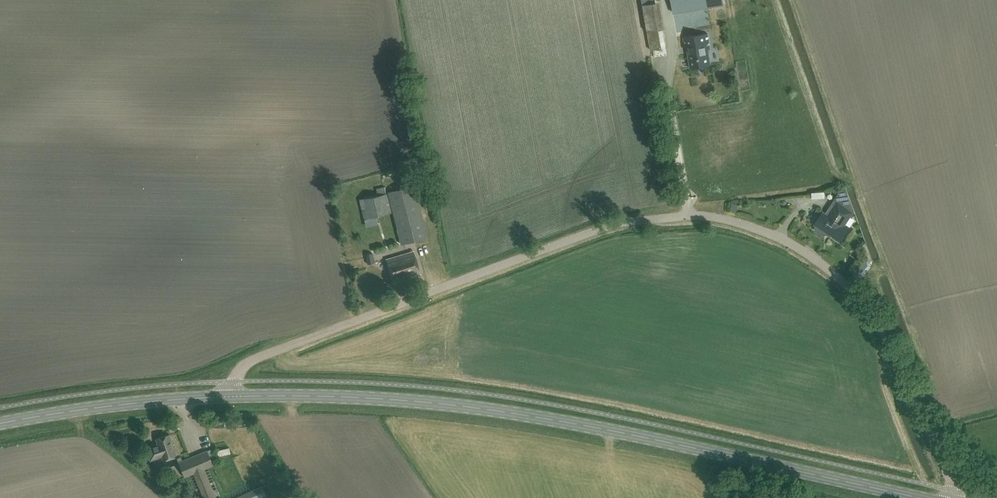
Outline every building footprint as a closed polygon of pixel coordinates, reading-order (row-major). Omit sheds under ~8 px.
[(673,13),(723,5),(723,0),(671,0),(673,13)] [(707,33),(685,37),(690,68),(710,65),(708,49),(710,49),(707,33)] [(406,187),(405,182),(390,186),(392,192),(387,194),(401,245),(427,238),(412,186),(406,187)] [(841,189),(837,195),(834,200),(838,202),(833,209),(831,207),(827,214),(826,213),(825,214),(822,212),(815,224),(817,225),(816,228),(817,230),(823,234),(826,234),(827,232),(840,241),(849,228),(844,224),(850,216),(852,218),(855,213),(845,187),(845,186),(843,185),(841,189)] [(385,194),(383,188),(375,190),(377,196),(359,202),(364,220),(391,212),(386,194),(385,194)] [(420,274),(413,251),(386,259),(393,282),(420,274)] [(176,455),(169,434),(156,439),(157,444),(146,448),(150,460),(161,456),(162,459),(176,455)] [(230,453),(228,448),(216,451),(218,456),(230,453)] [(210,449),(178,463),(184,478),(190,475),(199,497),(218,497),(219,497),(206,468),(213,465),(210,459),(213,458),(210,449)] [(258,482),(225,497),(258,497),(266,495),(261,485),(260,485),(258,482)]
